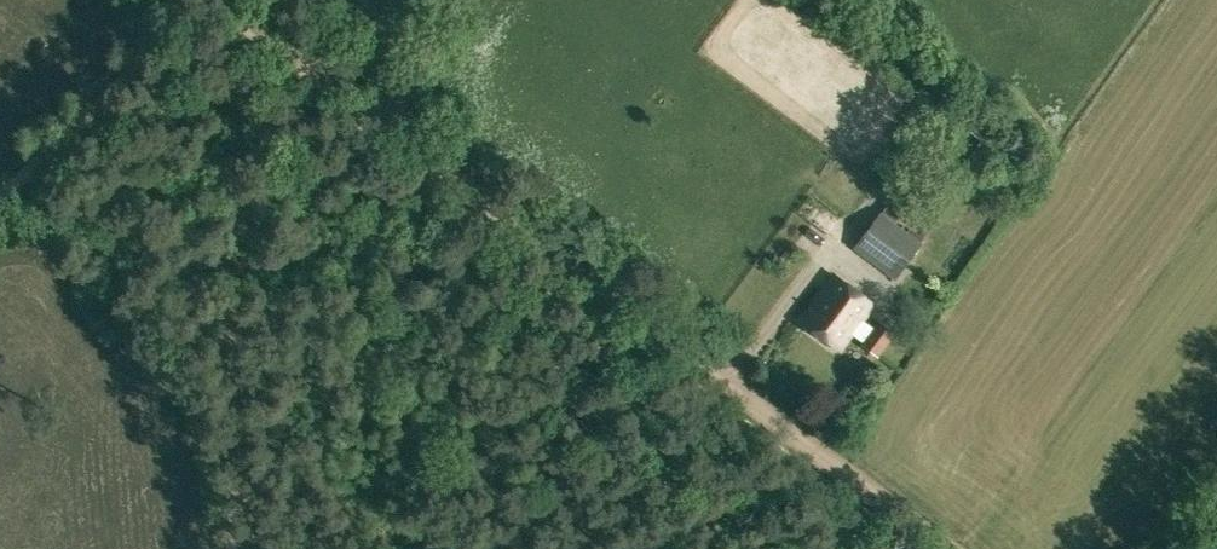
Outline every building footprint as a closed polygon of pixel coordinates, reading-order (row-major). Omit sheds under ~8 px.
[(247,103),(253,107),(258,99),(252,95),(247,103)] [(964,162),(974,169),(989,147),(980,140),(964,162)] [(853,250),(892,279),(914,250),(921,241),(902,227),(894,222),(904,207),(892,198),(853,250)] [(859,344),(876,358),(894,333),(876,319),(870,327),(862,320),(874,305),(834,275),(799,319),(838,350),(851,334),(860,342),(859,344)] [(927,318),(940,300),(935,296),(921,314),(927,318)]
